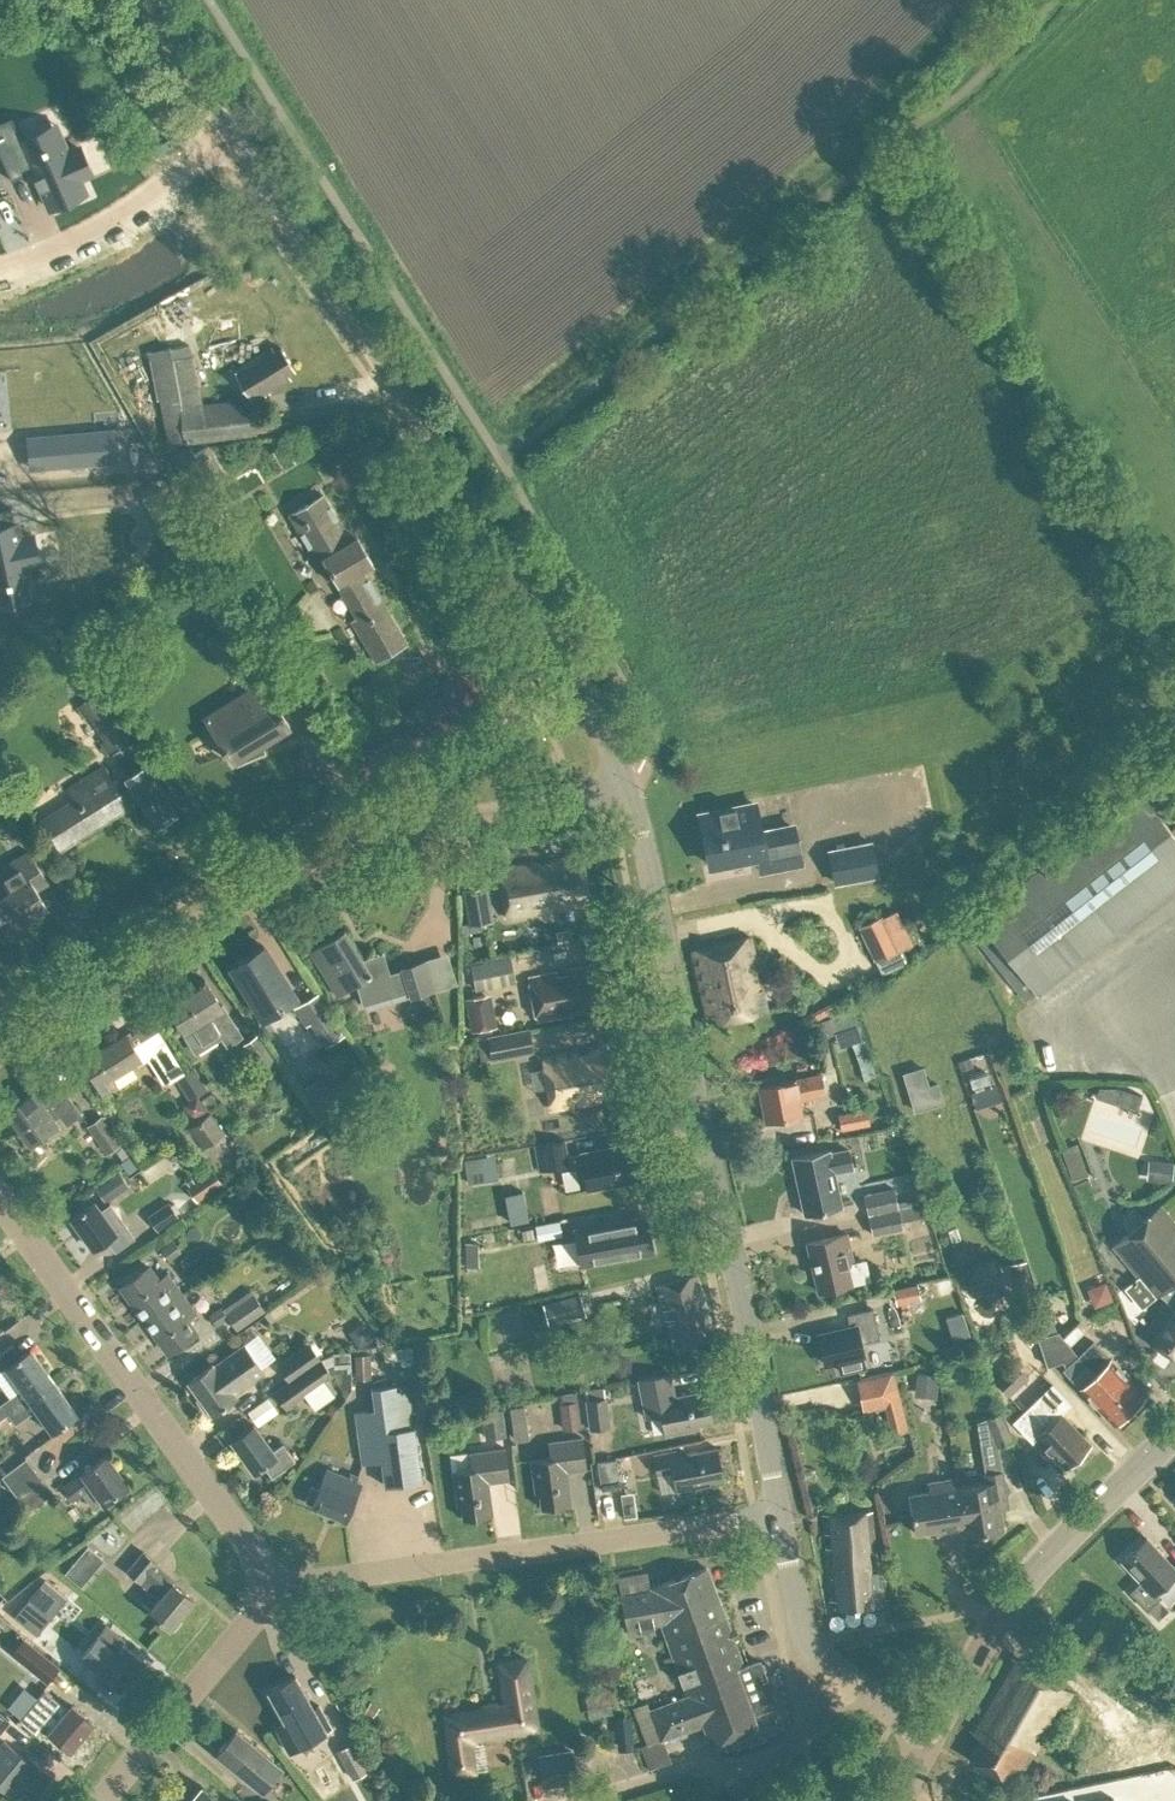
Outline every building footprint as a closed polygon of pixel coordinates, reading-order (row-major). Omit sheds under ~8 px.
[(0,120),(0,153),(11,178),(33,169),(50,206),(85,191),(79,177),(91,172),(79,145),(67,150),(62,139),(29,153),(21,135),(12,115),(0,120)] [(190,343),(148,351),(157,399),(159,399),(168,444),(257,434),(256,431),(280,428),(279,413),(254,416),(253,406),(242,407),(240,398),(201,403),(190,343)] [(275,353),(271,346),(233,370),(254,403),(291,379),(286,370),(293,366),(281,348),(275,353)] [(113,429),(40,436),(43,465),(116,459),(113,429)] [(194,454),(189,446),(172,456),(195,495),(224,478),(206,446),(194,454)] [(159,487),(144,496),(155,516),(170,507),(159,487)] [(350,541),(322,495),(289,515),(327,579),(333,576),(357,617),(351,621),(375,662),(407,643),(369,580),(362,582),(357,572),(372,563),(357,537),(350,541)] [(29,578),(26,565),(38,562),(32,534),(20,536),(17,522),(15,522),(11,506),(0,508),(0,584),(29,578)] [(194,588),(201,600),(219,589),(212,577),(194,588)] [(229,709),(208,722),(232,761),(234,760),(236,765),(268,751),(264,741),(290,725),(271,695),(269,697),(259,679),(224,701),(229,709)] [(137,732),(107,686),(76,706),(83,716),(87,714),(104,740),(100,742),(106,752),(137,732)] [(391,691),(358,705),(368,730),(401,716),(391,691)] [(69,791),(73,798),(42,819),(62,851),(139,799),(157,827),(177,814),(145,765),(132,773),(133,776),(117,787),(104,768),(69,791)] [(977,919),(1037,994),(1136,917),(1174,886),(1174,835),(1140,791),(986,908),(977,919)] [(801,862),(795,830),(764,836),(758,807),(701,818),(710,865),(759,856),(761,870),(801,862)] [(872,840),(826,848),(833,883),(878,874),(872,840)] [(28,852),(0,870),(0,879),(0,880),(0,921),(7,932),(47,907),(36,891),(48,883),(28,852)] [(497,870),(506,917),(588,902),(580,862),(570,864),(569,857),(497,870)] [(480,887),(463,890),(469,923),(486,920),(480,887)] [(858,926),(874,961),(899,950),(882,915),(858,926)] [(558,928),(559,936),(568,935),(567,926),(558,928)] [(339,995),(359,983),(366,1004),(410,989),(411,995),(434,988),(425,960),(402,967),(403,969),(391,973),(384,953),(364,959),(346,931),(312,952),(339,995)] [(761,991),(750,938),(690,952),(703,1013),(715,1011),(717,1022),(755,1014),(755,1013),(766,1010),(762,991),(761,991)] [(232,966),(264,1018),(297,998),(265,946),(232,966)] [(511,952),(471,960),(477,987),(516,980),(511,952)] [(591,975),(590,968),(570,972),(571,977),(557,979),(556,975),(531,979),(539,1021),(578,1013),(578,1011),(607,1006),(601,973),(591,975)] [(220,1005),(207,984),(169,1008),(185,1033),(196,1053),(222,1038),(226,1046),(243,1036),(223,1003),(220,1005)] [(318,1037),(338,1024),(317,993),(293,1008),(305,1026),(310,1024),(318,1037)] [(473,1031),(492,1028),(485,994),(467,998),(473,1031)] [(841,1013),(813,1022),(818,1037),(834,1032),(846,1028),(850,1043),(862,1039),(852,1009),(841,1013)] [(529,1027),(487,1035),(491,1058),(534,1050),(529,1027)] [(94,1055),(83,1062),(102,1093),(114,1086),(110,1079),(136,1063),(138,1067),(148,1060),(163,1084),(182,1072),(159,1036),(156,1030),(132,1046),(125,1035),(94,1055)] [(258,1031),(243,1041),(261,1066),(275,1056),(258,1031)] [(553,1108),(623,1095),(616,1055),(608,1057),(607,1050),(591,1053),(592,1058),(577,1061),(576,1055),(544,1061),(553,1108)] [(195,1066),(176,1078),(183,1089),(202,1077),(195,1066)] [(923,1066),(902,1072),(912,1104),(942,1095),(938,1081),(929,1084),(923,1066)] [(827,1092),(823,1074),(796,1079),(796,1078),(760,1085),(767,1121),(803,1114),(800,1097),(827,1092)] [(986,1115),(1012,1105),(1002,1078),(976,1088),(986,1115)] [(1117,1086),(1111,1102),(1136,1110),(1141,1098),(1142,1094),(1117,1086)] [(35,1092),(8,1112),(31,1143),(45,1132),(48,1136),(60,1127),(58,1124),(55,1120),(61,1116),(67,1125),(82,1114),(76,1105),(63,1088),(43,1102),(35,1092)] [(212,1090),(201,1096),(208,1107),(218,1101),(212,1090)] [(205,1109),(198,1095),(189,1100),(187,1109),(192,1117),(205,1109)] [(866,1107),(838,1113),(841,1129),(869,1123),(866,1107)] [(210,1113),(188,1128),(202,1148),(224,1133),(210,1113)] [(86,1125),(106,1154),(121,1143),(102,1115),(86,1125)] [(1152,1143),(1155,1122),(1137,1119),(1134,1140),(1152,1143)] [(326,1138),(320,1129),(296,1146),(302,1155),(326,1138)] [(566,1155),(563,1140),(535,1146),(539,1170),(582,1162),(587,1189),(639,1180),(632,1142),(580,1152),(580,1153),(566,1155)] [(851,1167),(847,1148),(829,1152),(829,1150),(792,1158),(804,1213),(841,1205),(833,1171),(851,1167)] [(1079,1148),(1063,1153),(1072,1180),(1088,1175),(1079,1148)] [(504,1174),(502,1150),(471,1152),(472,1176),(504,1174)] [(121,1162),(129,1172),(137,1166),(129,1156),(121,1162)] [(1146,1158),(1145,1177),(1170,1179),(1172,1160),(1146,1158)] [(196,1202),(222,1183),(210,1167),(197,1176),(198,1179),(187,1187),(196,1202)] [(870,1212),(900,1206),(897,1185),(866,1191),(870,1212)] [(506,1194),(512,1223),(529,1219),(523,1190),(506,1194)] [(157,1230),(178,1216),(168,1201),(147,1215),(157,1230)] [(911,1205),(913,1217),(926,1215),(924,1202),(911,1205)] [(97,1211),(92,1204),(72,1219),(94,1250),(107,1240),(114,1251),(133,1237),(122,1222),(108,1203),(97,1211)] [(900,1206),(870,1212),(874,1232),(904,1226),(900,1206)] [(1116,1246),(1139,1274),(1157,1296),(1160,1294),(1172,1283),(1174,1280),(1174,1224),(1161,1207),(1116,1246)] [(566,1216),(542,1219),(544,1234),(568,1231),(566,1216)] [(580,1265),(592,1262),(611,1259),(653,1250),(646,1218),(586,1230),(574,1232),(580,1265)] [(846,1234),(806,1243),(817,1290),(851,1283),(870,1279),(866,1258),(852,1261),(846,1234)] [(169,1260),(181,1252),(173,1240),(160,1248),(169,1260)] [(498,1244),(470,1249),(478,1297),(506,1291),(498,1244)] [(1026,1260),(1009,1263),(1011,1276),(1028,1273),(1026,1260)] [(122,1286),(145,1319),(181,1294),(167,1275),(158,1282),(148,1268),(122,1286)] [(711,1323),(698,1275),(657,1286),(673,1347),(706,1339),(702,1326),(711,1323)] [(909,1290),(916,1320),(956,1311),(949,1281),(909,1290)] [(237,1330),(265,1310),(251,1289),(222,1309),(220,1306),(208,1315),(216,1326),(228,1318),(237,1330)] [(582,1291),(544,1300),(549,1321),(587,1310),(582,1291)] [(1148,1330),(1157,1336),(1152,1343),(1174,1359),(1174,1291),(1148,1330)] [(181,1294),(145,1319),(169,1352),(196,1333),(187,1320),(195,1313),(181,1294)] [(850,1327),(818,1335),(824,1363),(837,1360),(840,1370),(863,1365),(861,1354),(863,1354),(860,1342),(879,1337),(872,1309),(847,1314),(850,1327)] [(962,1311),(946,1316),(953,1339),(970,1334),(962,1311)] [(1044,1312),(1029,1317),(1035,1333),(1049,1328),(1044,1312)] [(348,1331),(358,1346),(374,1336),(365,1321),(348,1331)] [(273,1391),(275,1393),(322,1360),(308,1341),(276,1364),(288,1380),(273,1391)] [(8,1416),(55,1382),(32,1349),(21,1356),(12,1343),(0,1351),(0,1371),(6,1366),(23,1390),(1,1405),(8,1416)] [(266,1371),(246,1343),(215,1365),(214,1364),(190,1381),(201,1397),(198,1399),(206,1412),(210,1409),(214,1414),(237,1397),(235,1394),(266,1371)] [(1093,1343),(1079,1357),(1129,1409),(1132,1406),(1139,1405),(1142,1402),(1142,1396),(1144,1394),(1129,1379),(1129,1372),(1126,1368),(1121,1369),(1110,1358),(1109,1359),(1093,1343)] [(334,1359),(351,1358),(350,1349),(334,1350),(334,1359)] [(370,1353),(354,1354),(355,1379),(371,1378),(370,1353)] [(1129,1409),(1079,1357),(1065,1370),(1082,1387),(1080,1388),(1090,1399),(1090,1404),(1094,1407),(1098,1406),(1114,1423),(1129,1409)] [(286,1409),(305,1395),(315,1408),(334,1394),(325,1381),(333,1375),(322,1360),(275,1393),(286,1409)] [(1008,1395),(1028,1376),(1013,1361),(994,1380),(1008,1395)] [(866,1375),(869,1386),(873,1401),(899,1394),(892,1368),(866,1375)] [(918,1371),(915,1393),(938,1396),(940,1373),(918,1371)] [(674,1396),(670,1373),(639,1379),(646,1416),(661,1413),(665,1433),(699,1426),(699,1422),(712,1420),(706,1389),(674,1396)] [(55,1382),(8,1416),(15,1426),(37,1411),(52,1433),(78,1415),(55,1382)] [(383,1485),(418,1481),(404,1383),(371,1388),(373,1409),(353,1411),(361,1464),(380,1461),(383,1485)] [(1076,1459),(1091,1445),(1062,1415),(1072,1406),(1052,1385),(1016,1421),(1034,1439),(1037,1436),(1039,1438),(1040,1444),(1044,1448),(1049,1448),(1067,1467),(1068,1466),(1071,1469),(1078,1461),(1076,1459)] [(606,1397),(605,1397),(603,1387),(586,1389),(587,1400),(590,1428),(592,1428),(594,1444),(610,1442),(608,1426),(609,1426),(606,1397)] [(579,1398),(561,1400),(564,1427),(583,1425),(579,1398)] [(519,1400),(521,1435),(534,1434),(532,1400),(519,1400)] [(504,1406),(483,1409),(487,1435),(507,1432),(504,1406)] [(999,1446),(1014,1440),(1003,1412),(988,1418),(991,1424),(999,1446)] [(999,1446),(991,1424),(978,1425),(986,1474),(1003,1471),(999,1446)] [(273,1451),(255,1426),(233,1441),(256,1473),(266,1465),(273,1474),(294,1459),(283,1444),(273,1451)] [(586,1468),(582,1436),(548,1440),(550,1456),(531,1459),(535,1493),(539,1493),(541,1506),(571,1502),(567,1470),(586,1468)] [(710,1479),(723,1477),(717,1446),(685,1453),(684,1448),(653,1454),(657,1473),(673,1470),(676,1489),(710,1483),(710,1479)] [(509,1478),(505,1447),(470,1452),(472,1467),(452,1470),(457,1504),(461,1504),(463,1517),(493,1513),(488,1481),(509,1478)] [(73,1501),(92,1487),(104,1503),(128,1485),(105,1454),(81,1472),(81,1473),(62,1487),(73,1501)] [(20,1498),(43,1481),(26,1457),(1,1476),(19,1499),(20,1498)] [(594,1490),(601,1489),(620,1486),(616,1458),(590,1461),(594,1490)] [(966,1529),(965,1530),(966,1534),(1004,1528),(999,1497),(1007,1496),(1003,1471),(986,1474),(988,1482),(959,1487),(966,1529)] [(304,1499),(314,1504),(313,1506),(347,1521),(363,1484),(341,1474),(336,1485),(324,1480),(321,1488),(311,1483),(304,1499)] [(950,1532),(965,1530),(966,1529),(959,1487),(958,1478),(929,1483),(930,1491),(910,1495),(916,1533),(949,1527),(950,1532)] [(51,1491),(43,1481),(19,1499),(26,1509),(51,1491)] [(74,1569),(88,1579),(113,1548),(117,1551),(152,1508),(135,1494),(74,1569)] [(635,1509),(623,1511),(624,1520),(637,1518),(635,1509)] [(878,1571),(872,1512),(823,1514),(824,1534),(836,1533),(837,1548),(826,1549),(831,1601),(840,1600),(841,1610),(883,1607),(883,1606),(882,1606),(881,1594),(885,1594),(883,1578),(880,1578),(879,1571),(878,1571)] [(1141,1581),(1131,1591),(1147,1608),(1159,1597),(1155,1593),(1172,1576),(1174,1579),(1174,1565),(1174,1566),(1147,1537),(1122,1560),(1141,1581)] [(156,1562),(142,1550),(126,1569),(139,1581),(158,1597),(148,1609),(170,1627),(193,1598),(173,1581),(175,1579),(155,1563),(156,1562)] [(651,1587),(620,1593),(628,1628),(660,1622),(687,1696),(649,1710),(660,1740),(703,1723),(711,1745),(758,1727),(753,1714),(778,1704),(761,1659),(743,1665),(725,1616),(719,1618),(713,1604),(718,1602),(706,1567),(651,1587)] [(618,1577),(620,1593),(651,1587),(647,1571),(618,1577)] [(14,1612),(36,1630),(66,1592),(43,1574),(14,1612)] [(126,1639),(106,1623),(96,1635),(81,1653),(91,1661),(100,1669),(121,1687),(145,1658),(125,1641),(126,1639)] [(24,1636),(11,1652),(15,1655),(42,1677),(47,1681),(59,1666),(24,1636)] [(1073,1691),(1014,1657),(972,1728),(985,1735),(971,1759),(1010,1782),(1021,1763),(1023,1764),(1033,1748),(1035,1750),(1041,1740),(1044,1741),(1073,1691)] [(478,1773),(473,1738),(537,1728),(525,1660),(500,1664),(507,1706),(447,1716),(451,1739),(443,1740),(449,1777),(478,1773)] [(295,1676),(269,1691),(286,1720),(274,1727),(289,1753),(301,1746),(316,1737),(332,1728),(319,1705),(314,1708),(295,1676)] [(70,1708),(46,1688),(20,1719),(37,1733),(43,1726),(71,1748),(74,1744),(78,1746),(85,1738),(82,1734),(94,1720),(74,1704),(70,1708)] [(585,1696),(588,1717),(613,1714),(610,1692),(585,1696)] [(371,1700),(364,1710),(372,1716),(379,1706),(371,1700)] [(634,1707),(647,1742),(658,1738),(645,1703),(634,1707)] [(0,1710),(0,1733),(11,1719),(6,1716),(0,1710)] [(263,1789),(271,1780),(280,1769),(267,1758),(268,1757),(236,1731),(218,1753),(263,1789)] [(29,1799),(52,1771),(32,1755),(36,1750),(16,1734),(6,1747),(9,1750),(0,1760),(0,1779),(6,1784),(8,1782),(29,1799)] [(353,1740),(337,1748),(353,1777),(369,1769),(353,1740)] [(574,1749),(538,1754),(543,1786),(579,1780),(574,1749)] [(203,1787),(192,1800),(221,1800),(203,1787)]
